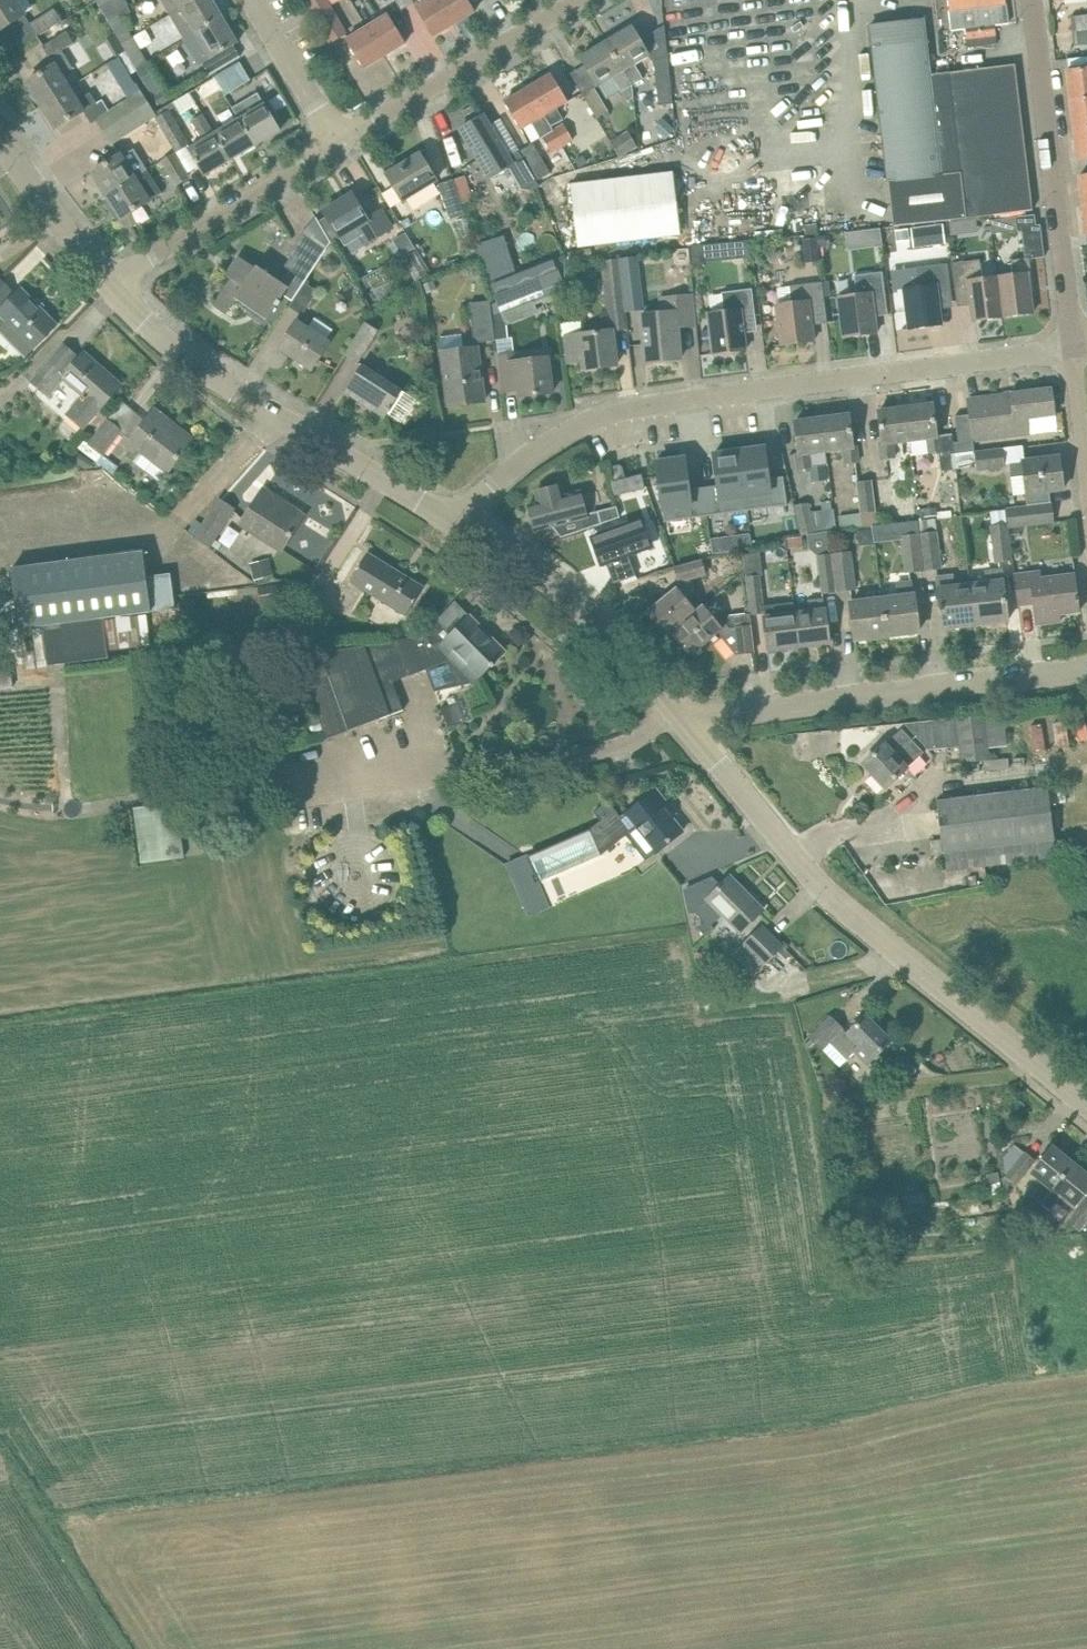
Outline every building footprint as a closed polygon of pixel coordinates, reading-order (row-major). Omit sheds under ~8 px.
[(14,21),(24,15),(15,1),(16,0),(0,0),(0,30),(14,21)] [(102,8),(116,0),(97,0),(102,8)] [(102,8),(117,34),(123,44),(135,36),(122,15),(132,9),(129,4),(130,3),(128,0),(116,0),(102,8)] [(169,16),(196,0),(160,0),(169,16)] [(213,0),(196,0),(169,16),(184,40),(223,17),(213,0)] [(330,42),(346,33),(330,7),(341,0),(305,0),(330,42)] [(412,0),(395,0),(401,10),(414,3),(412,0)] [(426,1),(415,8),(433,37),(454,24),(440,0),(426,0),(426,1)] [(454,24),(475,11),(468,0),(440,0),(454,24)] [(977,0),(948,0),(952,30),(965,28),(968,47),(983,46),(977,0)] [(983,46),(997,44),(995,25),(1008,23),(1006,0),(977,0),(983,46)] [(37,36),(60,21),(53,10),(29,25),(37,36)] [(388,14),(367,27),(385,56),(406,43),(388,14)] [(1071,17),(1073,31),(1086,29),(1086,15),(1071,17)] [(223,17),(184,40),(171,48),(186,73),(210,59),(219,54),(238,43),(223,17)] [(889,181),(891,204),(893,226),(966,219),(1032,210),(1015,65),(949,72),(950,83),(931,85),(924,19),(870,26),(888,181),(889,181)] [(632,26),(606,42),(632,85),(643,79),(634,64),(649,56),(651,60),(654,60),(668,58),(664,26),(640,40),(632,26)] [(385,56),(367,27),(346,40),(364,68),(385,56)] [(42,105),(70,88),(59,70),(70,63),(67,57),(62,51),(74,43),(67,31),(62,34),(43,46),(55,65),(27,82),(42,105)] [(117,34),(107,40),(117,57),(127,51),(123,44),(117,34)] [(135,36),(123,44),(127,51),(137,68),(150,61),(135,36)] [(632,85),(606,42),(581,57),(598,86),(613,77),(622,92),(632,85)] [(131,98),(108,112),(97,119),(104,131),(127,116),(149,103),(120,56),(109,63),(131,98)] [(1067,59),(1069,71),(1086,68),(1086,57),(1067,59)] [(668,58),(654,60),(658,105),(673,104),(668,58)] [(165,87),(150,61),(137,68),(158,104),(167,99),(161,89),(165,87)] [(240,62),(214,78),(220,88),(246,73),(240,62)] [(1086,98),(1086,68),(1069,71),(1067,71),(1070,100),(1086,98)] [(552,74),(528,88),(551,126),(562,119),(556,108),(568,101),(552,74)] [(220,88),(214,78),(188,94),(194,104),(220,88)] [(599,119),(610,112),(594,86),(583,93),(599,119)] [(70,88),(42,105),(56,129),(75,117),(82,112),(89,124),(97,119),(108,112),(101,100),(97,103),(89,91),(77,99),(70,88)] [(551,126),(528,88),(505,102),(521,129),(531,122),(539,136),(541,135),(551,152),(563,146),(552,128),(551,126)] [(1070,100),(1074,129),(1086,128),(1086,98),(1070,100)] [(239,119),(254,146),(280,131),(264,104),(250,112),(244,101),(232,108),(239,119)] [(127,116),(104,131),(112,143),(157,115),(149,103),(127,116)] [(158,117),(178,149),(190,141),(170,109),(158,117)] [(192,121),(203,140),(189,149),(205,176),(229,161),(214,134),(202,115),(192,121)] [(484,115),(460,129),(480,161),(481,161),(489,174),(509,162),(501,148),(503,148),(484,115)] [(239,119),(214,134),(229,161),(254,146),(239,119)] [(563,122),(552,128),(563,146),(573,139),(563,122)] [(666,122),(658,131),(666,138),(675,129),(666,122)] [(1074,129),(1077,158),(1086,157),(1086,128),(1074,129)] [(620,158),(637,147),(628,130),(610,141),(620,158)] [(536,182),(551,174),(534,143),(519,152),(536,182)] [(106,195),(146,169),(133,148),(121,156),(120,155),(111,161),(92,173),(106,195)] [(175,184),(186,176),(172,153),(160,161),(175,184)] [(386,174),(398,193),(403,202),(437,181),(420,154),(386,174)] [(575,160),(579,168),(587,163),(583,156),(575,160)] [(146,169),(106,195),(108,197),(103,200),(117,221),(121,219),(130,213),(162,193),(152,178),(146,169)] [(580,246),(682,234),(674,171),(572,183),(580,246)] [(450,218),(464,214),(454,180),(440,185),(450,218)] [(324,212),(336,231),(341,239),(358,229),(368,245),(393,230),(381,210),(368,218),(353,195),(324,212)] [(130,213),(121,219),(129,230),(137,225),(130,213)] [(1035,215),(1017,217),(1019,231),(1019,233),(1022,232),(1026,258),(1030,258),(1044,256),(1042,240),(1040,225),(1036,226),(1035,215)] [(992,234),(1019,231),(1017,217),(991,221),(992,234)] [(959,221),(950,222),(952,235),(961,234),(959,221)] [(941,224),(911,228),(913,246),(943,243),(941,224)] [(880,228),(869,230),(871,246),(883,245),(880,228)] [(908,228),(895,230),(897,240),(909,238),(908,228)] [(292,301),(305,282),(326,250),(306,237),(285,267),(290,271),(282,283),(257,266),(256,268),(239,257),(227,275),(231,278),(214,305),(226,314),(237,298),(267,319),(277,305),(279,306),(281,302),(279,301),(283,295),(292,301)] [(806,239),(808,263),(821,262),(819,238),(806,239)] [(748,241),(728,243),(730,259),(749,257),(748,241)] [(618,255),(599,257),(603,288),(608,330),(627,328),(622,285),(621,276),(618,259),(618,255)] [(329,256),(320,266),(327,272),(333,272),(339,265),(329,256)] [(637,257),(618,259),(621,276),(639,274),(637,257)] [(444,264),(446,270),(461,265),(459,258),(444,264)] [(998,277),(1003,317),(1033,313),(1029,282),(1033,282),(1030,258),(1026,258),(1011,260),(1013,275),(998,277)] [(1003,317),(998,277),(982,279),(980,259),(952,263),(955,289),(968,288),(973,321),(1003,317)] [(948,264),(917,267),(920,287),(904,289),(909,329),(942,325),(938,292),(951,290),(948,264)] [(557,268),(496,293),(503,309),(564,284),(557,268)] [(883,272),(855,275),(857,295),(839,297),(841,315),(844,337),(877,333),(873,300),(886,298),(883,272)] [(305,282),(292,301),(289,307),(302,316),(318,291),(305,282)] [(432,282),(422,286),(425,294),(436,290),(432,282)] [(790,286),(792,303),(776,305),(781,345),(814,341),(810,308),(825,306),(823,284),(822,282),(790,286)] [(755,315),(752,293),(752,288),(722,291),(724,311),(708,313),(710,329),(711,332),(712,341),(713,354),(746,350),(742,317),(755,315)] [(5,305),(0,311),(0,314),(33,347),(56,324),(21,289),(5,305)] [(695,325),(693,303),(693,297),(661,300),(662,314),(641,316),(646,361),(681,358),(678,327),(695,325)] [(495,339),(492,315),(490,302),(471,304),(476,342),(495,339)] [(492,315),(495,339),(508,338),(506,321),(518,317),(513,306),(492,315)] [(312,371),(325,352),(331,343),(296,319),(277,347),(312,371)] [(357,362),(377,330),(365,322),(345,354),(357,362)] [(710,329),(702,330),(704,342),(712,341),(711,332),(710,329)] [(566,337),(566,341),(569,363),(583,361),(584,369),(617,365),(612,331),(566,337)] [(442,352),(446,383),(449,405),(484,401),(478,348),(442,352)] [(83,428),(106,402),(121,385),(84,353),(63,377),(60,374),(61,372),(49,362),(31,382),(58,405),(74,387),(84,396),(68,414),(83,428)] [(499,356),(501,370),(504,392),(519,390),(520,397),(553,393),(549,357),(516,361),(516,354),(499,356)] [(403,391),(384,379),(362,365),(344,392),(385,418),(389,411),(390,412),(393,408),(392,407),(403,391)] [(970,414),(955,416),(959,443),(1016,435),(1029,434),(1027,418),(1055,414),(1052,389),(1011,394),(1011,395),(1005,396),(1005,395),(968,399),(970,414)] [(906,407),(910,440),(926,438),(928,452),(939,451),(942,451),(941,444),(940,436),(937,436),(933,404),(906,407)] [(910,440),(906,407),(879,411),(883,443),(879,443),(881,458),(895,456),(893,442),(910,440)] [(132,461),(157,479),(165,469),(169,471),(190,444),(170,428),(173,424),(154,410),(130,442),(140,450),(132,461)] [(822,418),(826,450),(844,447),(845,462),(858,460),(857,446),(853,447),(849,414),(822,418)] [(826,450),(822,418),(795,421),(799,453),(796,454),(798,468),(811,466),(809,452),(826,450)] [(102,455),(120,431),(105,419),(87,443),(102,455)] [(953,434),(940,436),(941,444),(942,451),(939,451),(941,471),(956,469),(954,454),(953,443),(954,442),(953,434)] [(747,510),(788,505),(784,476),(770,478),(766,448),(757,449),(757,445),(739,448),(747,510)] [(707,516),(747,510),(739,448),(721,450),(721,454),(713,455),(717,485),(703,487),(707,516)] [(977,469),(1005,465),(1003,448),(975,452),(977,469)] [(707,516),(703,487),(690,489),(686,458),(677,460),(677,456),(658,459),(658,462),(656,463),(664,522),(707,516)] [(1060,457),(1038,459),(1010,463),(1012,476),(1024,475),(1026,494),(1064,489),(1060,457)] [(607,467),(611,482),(619,480),(626,478),(622,463),(607,467)] [(614,496),(623,494),(619,480),(611,482),(614,496)] [(857,482),(861,513),(874,512),(870,481),(857,482)] [(533,524),(535,530),(581,518),(584,529),(619,517),(617,507),(586,515),(580,492),(564,496),(561,485),(536,492),(539,503),(529,505),(530,512),(528,512),(531,525),(533,524)] [(262,490),(251,509),(240,525),(281,551),(301,521),(278,506),(281,502),(262,490)] [(236,508),(221,498),(197,536),(212,546),(236,508)] [(1010,526),(1048,522),(1046,502),(1007,507),(1010,526)] [(801,534),(836,530),(834,511),(810,514),(809,505),(798,506),(801,534)] [(936,508),(921,510),(922,518),(937,516),(936,508)] [(1005,510),(991,512),(992,525),(1007,524),(1005,510)] [(861,513),(839,516),(841,529),(863,527),(861,513)] [(593,539),(601,563),(602,563),(602,564),(606,563),(614,584),(636,576),(628,554),(651,546),(641,520),(621,528),(620,525),(608,529),(609,532),(593,538),(593,539)] [(996,561),(1011,559),(1007,524),(992,525),(996,561)] [(872,529),(858,531),(859,540),(864,544),(874,543),(872,529)] [(919,534),(923,570),(941,568),(936,532),(919,534)] [(923,570),(919,534),(902,536),(906,572),(923,570)] [(802,536),(788,538),(789,547),(803,545),(802,536)] [(10,567),(18,627),(173,608),(169,573),(146,576),(143,551),(10,567)] [(367,553),(356,572),(350,581),(406,616),(424,587),(367,553)] [(823,592),(836,591),(832,558),(831,554),(818,556),(823,592)] [(832,558),(836,591),(856,588),(852,555),(832,558)] [(276,578),(272,562),(253,566),(257,582),(276,578)] [(664,598),(647,612),(667,636),(674,630),(697,611),(687,599),(699,590),(691,580),(706,576),(702,562),(678,569),(682,583),(664,598)] [(970,584),(975,625),(1008,621),(1002,569),(986,571),(988,582),(970,584)] [(1015,574),(1017,592),(1019,606),(1034,604),(1036,617),(1080,612),(1078,601),(1080,601),(1079,596),(1078,596),(1075,574),(1032,580),(1031,572),(1015,574)] [(760,576),(746,577),(751,615),(763,613),(765,613),(764,606),(760,576)] [(975,625),(970,584),(954,586),(952,576),(937,578),(943,629),(975,625)] [(286,583),(261,587),(263,605),(288,602),(286,583)] [(882,598),(887,636),(919,632),(914,594),(882,598)] [(810,612),(795,614),(799,647),(830,643),(824,598),(808,600),(810,612)] [(887,636),(882,598),(851,602),(855,640),(887,636)] [(397,640),(297,656),(327,739),(405,710),(395,682),(411,676),(411,678),(428,672),(437,695),(467,688),(490,665),(492,667),(495,665),(493,663),(504,651),(470,617),(456,602),(455,601),(438,619),(425,632),(421,636),(397,640)] [(765,613),(763,613),(768,651),(799,647),(795,614),(793,602),(764,606),(765,613)] [(697,611),(674,630),(694,654),(719,633),(736,654),(754,652),(752,630),(750,614),(730,616),(723,621),(717,614),(714,617),(704,606),(704,605),(697,611)] [(0,662),(0,688),(15,686),(12,661),(0,662)] [(458,702),(442,707),(449,726),(464,721),(458,702)] [(987,744),(984,715),(904,723),(928,750),(987,744)] [(886,788),(924,753),(902,729),(886,744),(885,744),(863,764),(886,788)] [(1063,786),(1047,788),(937,801),(946,870),(1056,857),(1049,805),(1066,803),(1063,786)] [(590,829),(527,856),(549,905),(639,866),(646,860),(683,831),(665,807),(668,804),(657,790),(622,818),(616,810),(606,818),(605,817),(601,821),(590,829)] [(608,800),(594,811),(601,821),(605,817),(606,818),(616,810),(608,800)] [(527,914),(549,905),(527,856),(526,854),(505,863),(527,914)] [(712,878),(685,889),(686,893),(690,912),(695,911),(709,926),(721,914),(740,933),(747,925),(763,910),(760,906),(761,903),(755,896),(751,897),(730,876),(719,887),(714,882),(712,878)] [(764,965),(782,947),(763,926),(744,945),(764,965)] [(830,1017),(815,1033),(811,1037),(831,1057),(836,1051),(846,1062),(853,1054),(866,1066),(892,1040),(866,1015),(848,1034),(830,1017)] [(914,1082),(890,1058),(877,1071),(893,1086),(914,1082)] [(1014,1145),(1004,1157),(1004,1158),(1006,1176),(1024,1153),(1014,1145)] [(1074,1163),(1052,1146),(1031,1173),(1044,1183),(1032,1197),(1041,1204),(1052,1190),(1074,1163)] [(1014,1184),(1033,1161),(1024,1153),(1005,1177),(1014,1184)] [(1049,1211),(1061,1197),(1074,1207),(1086,1190),(1086,1174),(1074,1163),(1052,1190),(1041,1204),(1049,1211)] [(1086,1218),(1086,1199),(1069,1222),(1078,1229),(1086,1218)]
